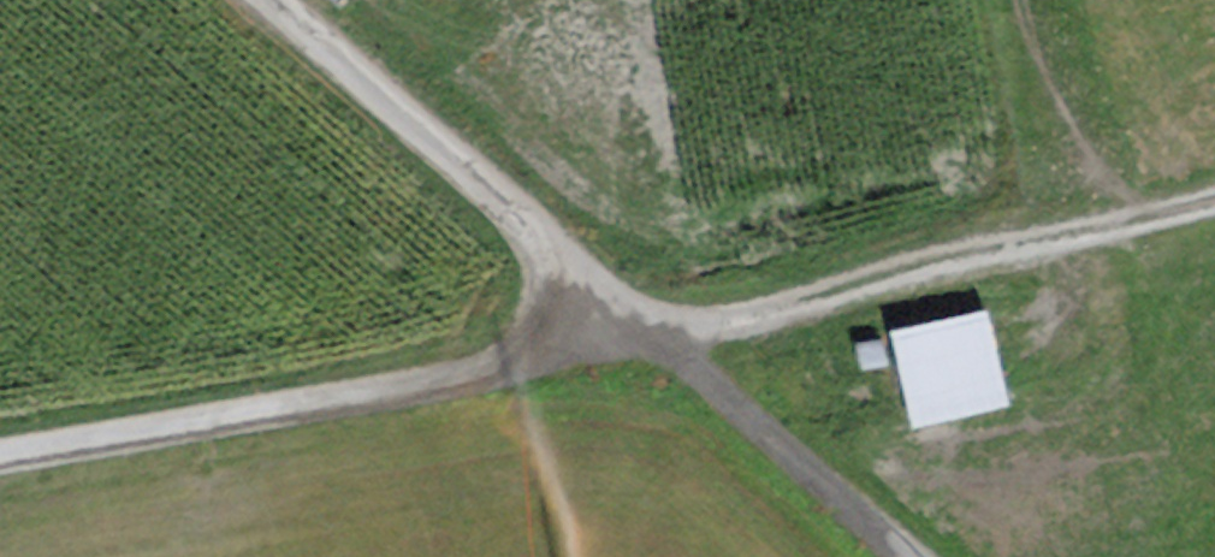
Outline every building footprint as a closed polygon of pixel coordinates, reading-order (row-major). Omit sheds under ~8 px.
[(894,320),(907,417),(1006,404),(993,306),(894,320)]
